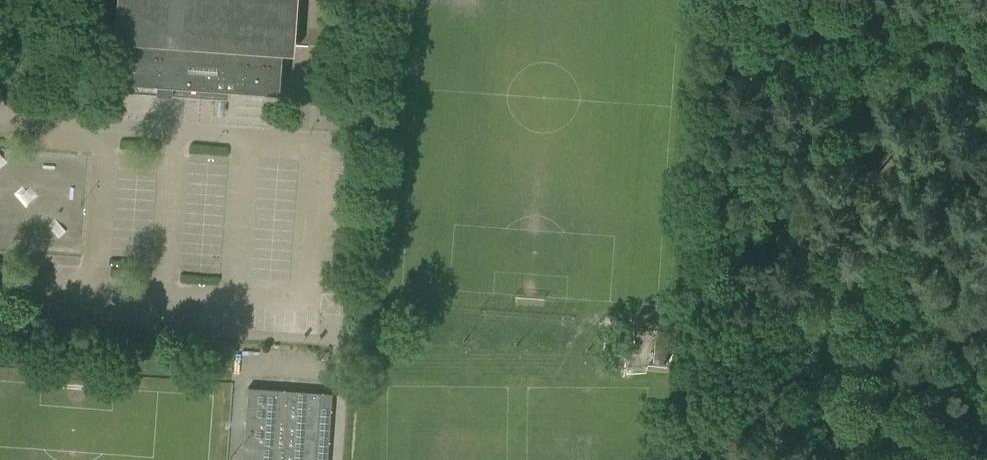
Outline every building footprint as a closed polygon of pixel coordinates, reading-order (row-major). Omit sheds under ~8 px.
[(292,41),(294,0),(117,0),(115,35),(125,36),(121,91),(172,94),(201,96),(201,92),(207,93),(213,93),(213,97),(227,98),(228,88),(278,91),(281,47),(291,48),(292,41)] [(292,41),(315,43),(325,44),(328,0),(294,0),(292,41)] [(668,362),(670,329),(657,328),(655,361),(668,362)] [(320,392),(248,387),(244,445),(284,447),(283,459),(315,459),(320,392)]
